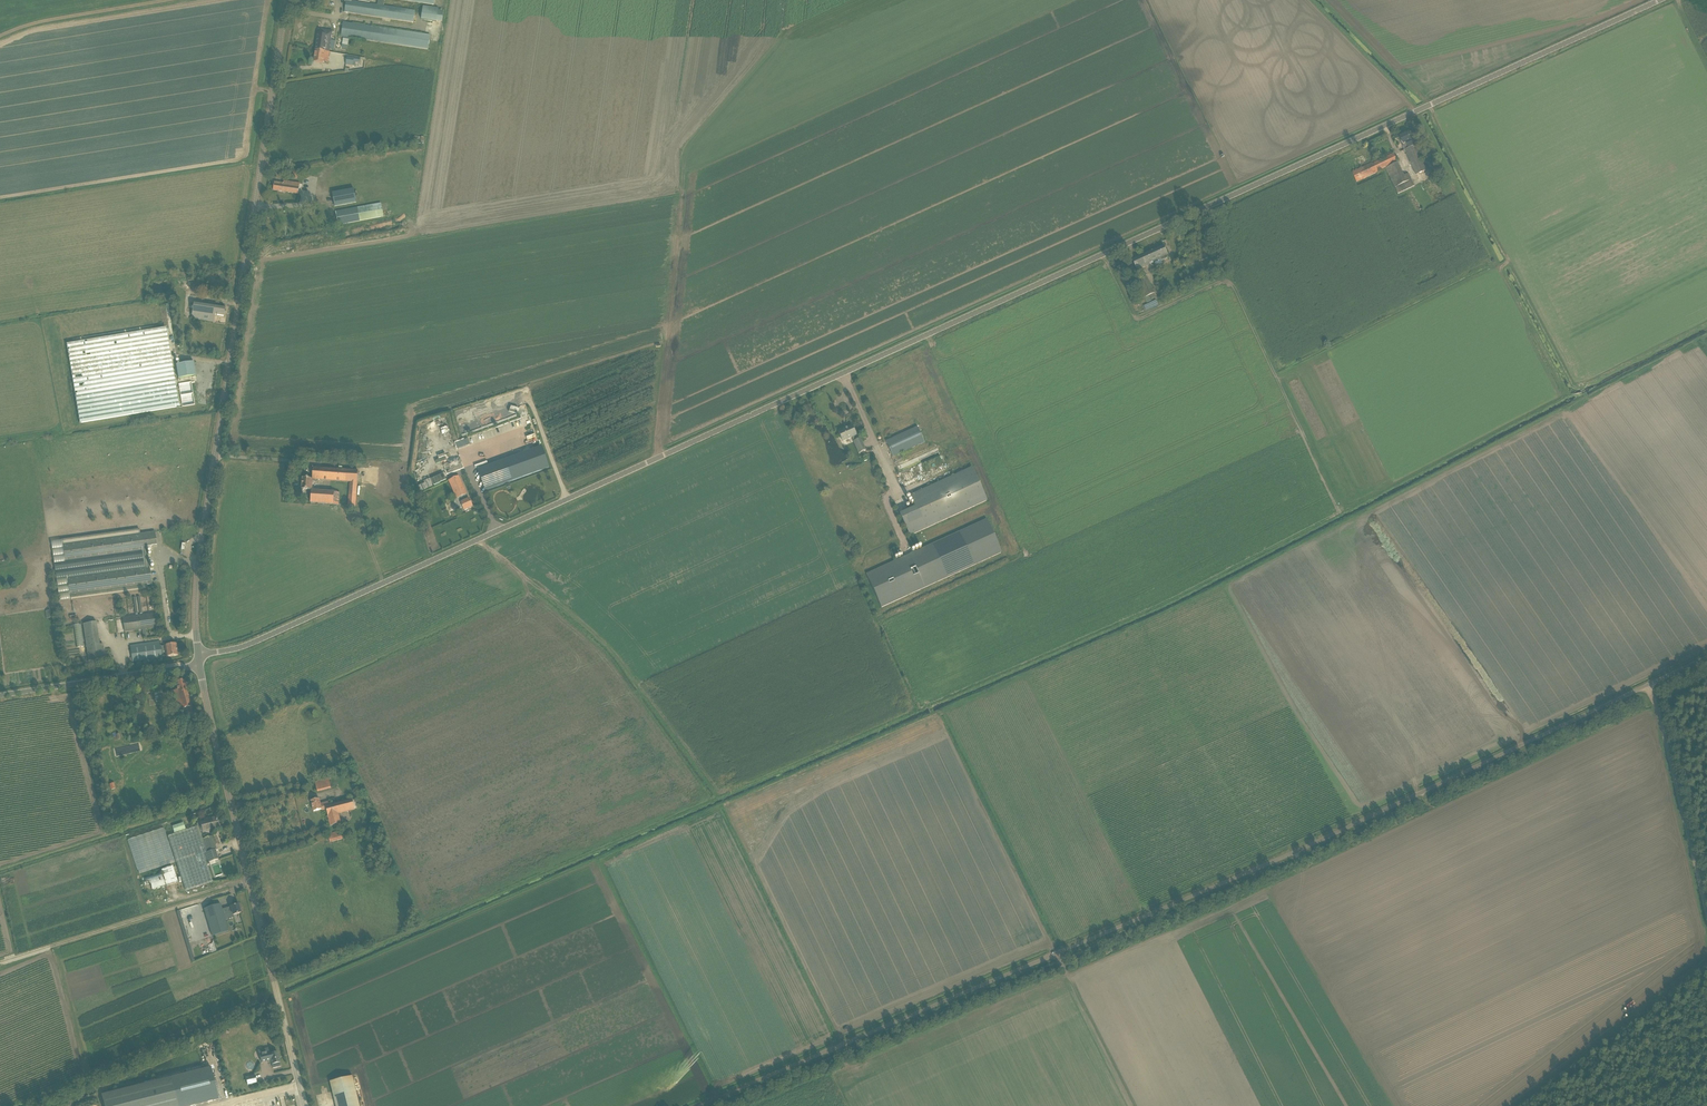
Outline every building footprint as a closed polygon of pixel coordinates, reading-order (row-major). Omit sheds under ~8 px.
[(346,2),(344,13),(413,23),(415,11),(384,6),(385,0),(378,0),(377,5),(352,2),(352,0),(345,0),(344,2),(346,2)] [(438,9),(431,7),(423,6),(421,20),(428,21),(429,22),(428,30),(431,30),(432,23),(436,24),(438,11),(438,9)] [(430,35),(343,22),(341,37),(343,38),(342,45),(353,47),(354,41),(349,40),(349,38),(428,50),(430,35)] [(316,50),(329,52),(333,32),(325,31),(319,30),(316,50)] [(314,62),(319,63),(323,64),(323,62),(328,63),(329,52),(316,50),(314,62)] [(360,64),(360,60),(365,61),(365,59),(361,58),(361,59),(347,57),(346,65),(355,67),(356,64),(360,64)] [(1425,165),(1424,166),(1414,144),(1413,144),(1411,141),(1410,139),(1408,134),(1400,138),(1402,143),(1403,145),(1403,146),(1404,148),(1417,175),(1428,170),(1425,165)] [(1352,173),(1357,183),(1378,173),(1378,172),(1398,163),(1394,154),(1374,163),(1373,163),(1352,173)] [(1398,194),(1399,194),(1415,186),(1409,174),(1404,176),(1398,163),(1385,169),(1398,194)] [(273,191),(279,192),(298,194),(299,183),(284,181),(284,184),(275,182),(273,191)] [(332,193),(335,206),(356,202),(354,189),(332,193)] [(338,226),(389,216),(386,203),(336,212),(338,226)] [(1168,255),(1166,251),(1164,246),(1133,261),(1135,266),(1138,271),(1162,260),(1162,261),(1169,258),(1167,256),(1168,255)] [(1146,301),(1156,298),(1148,277),(1138,281),(1146,301)] [(191,319),(208,321),(214,322),(215,315),(224,316),(225,308),(219,307),(194,303),(191,319)] [(165,329),(66,342),(77,422),(177,409),(165,329)] [(178,379),(196,376),(194,362),(187,363),(187,361),(183,362),(183,364),(176,365),(178,379)] [(191,382),(179,383),(182,406),(195,404),(191,382)] [(856,432),(855,431),(855,432),(852,426),(847,428),(847,429),(846,430),(845,428),(838,432),(843,442),(852,438),(854,442),(859,454),(866,451),(861,439),(857,441),(856,436),(856,435),(857,435),(857,434),(856,432)] [(886,441),(889,447),(893,457),(925,443),(918,427),(886,441)] [(541,447),(479,469),(487,490),(548,468),(546,463),(541,447)] [(418,460),(426,457),(424,451),(416,454),(418,460)] [(460,455),(463,462),(469,459),(466,452),(460,455)] [(972,467),(911,495),(916,507),(901,514),(911,536),(987,501),(972,467)] [(302,490),(311,490),(312,481),(314,481),(314,479),(350,481),(348,505),(356,506),(358,471),(319,468),(313,468),(312,479),(303,479),(302,490)] [(431,479),(434,485),(440,483),(446,480),(443,474),(431,479)] [(469,500),(468,501),(465,495),(467,494),(458,476),(448,481),(457,499),(459,498),(461,504),(462,506),(464,511),(472,507),(470,502),(469,500)] [(340,493),(311,491),(311,504),(339,505),(340,493)] [(866,574),(882,608),(1002,553),(987,519),(866,574)] [(147,590),(147,585),(152,584),(149,567),(147,551),(147,547),(157,545),(155,532),(140,534),(139,529),(62,540),(63,545),(65,562),(142,552),(144,568),(67,578),(69,596),(70,601),(147,590)] [(135,614),(143,613),(140,596),(133,597),(135,614)] [(158,628),(156,613),(123,618),(125,632),(158,628)] [(88,662),(105,659),(103,645),(100,645),(96,623),(83,625),(88,662)] [(130,648),(132,662),(162,658),(162,657),(161,652),(160,644),(145,646),(130,648)] [(161,652),(162,657),(166,656),(166,657),(177,656),(176,645),(165,646),(165,651),(161,652)] [(173,691),(174,697),(178,715),(183,713),(183,714),(192,712),(185,680),(176,683),(177,690),(173,691)] [(331,826),(336,825),(341,824),(338,814),(355,810),(355,809),(358,808),(356,799),(352,800),(329,806),(328,802),(320,804),(319,799),(311,801),(314,812),(322,810),(322,811),(326,810),(331,826)] [(216,817),(211,818),(212,821),(200,824),(203,833),(212,831),(212,830),(219,828),(216,817)] [(173,827),(174,833),(185,829),(183,823),(173,827)] [(207,853),(198,827),(168,837),(185,891),(213,882),(204,854),(205,854),(208,863),(218,860),(215,850),(216,850),(212,836),(203,839),(207,853)] [(327,834),(329,843),(330,843),(343,840),(340,831),(327,834)] [(178,883),(172,867),(161,870),(166,887),(178,883)] [(148,891),(165,885),(161,873),(144,878),(148,891)] [(207,908),(209,914),(214,932),(231,927),(228,920),(234,918),(233,915),(241,913),(238,905),(230,907),(231,907),(222,910),(221,904),(207,908)] [(270,1054),(269,1052),(268,1048),(258,1050),(259,1055),(261,1063),(271,1061),(272,1065),(273,1068),(281,1066),(280,1063),(277,1053),(270,1054)] [(101,1094),(104,1105),(190,1105),(219,1099),(210,1066),(101,1094)] [(255,1075),(245,1077),(247,1086),(257,1083),(255,1075)] [(352,1076),(330,1082),(336,1105),(359,1105),(352,1076)]
